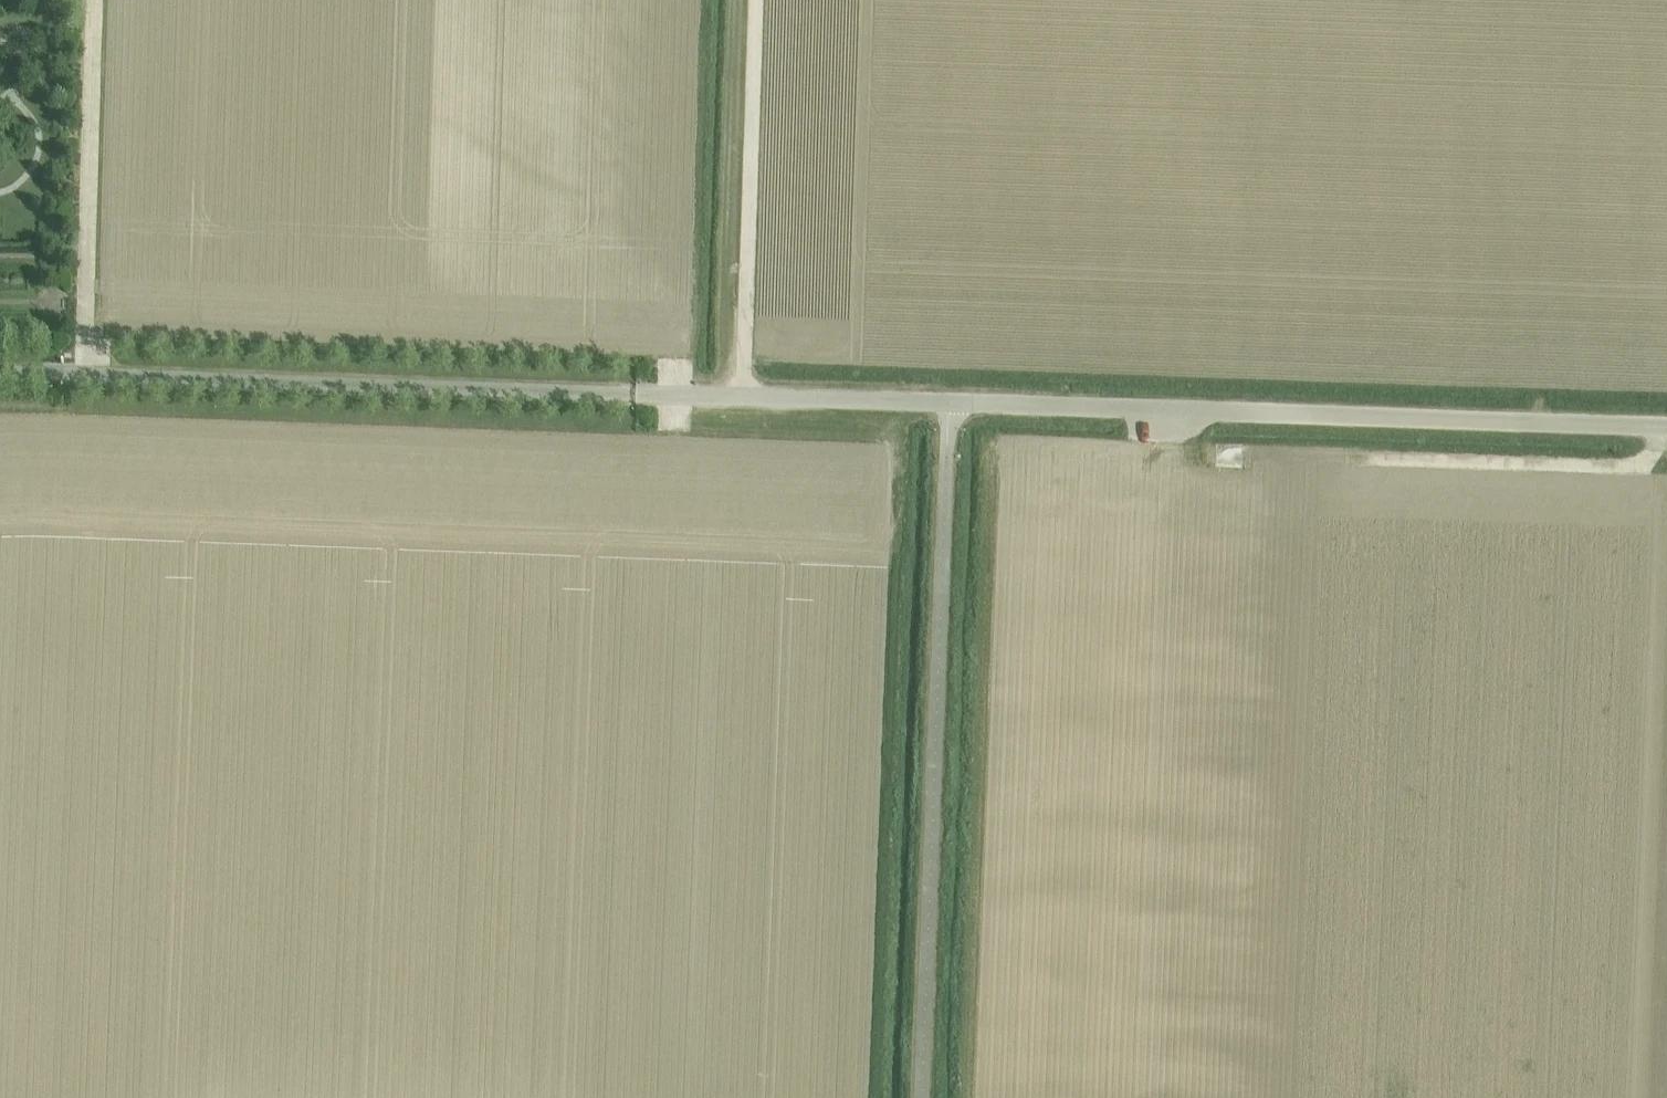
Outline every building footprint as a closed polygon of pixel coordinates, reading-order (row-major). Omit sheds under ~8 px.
[(1216,444),(1215,468),(1244,469),(1245,445),(1216,444)]
